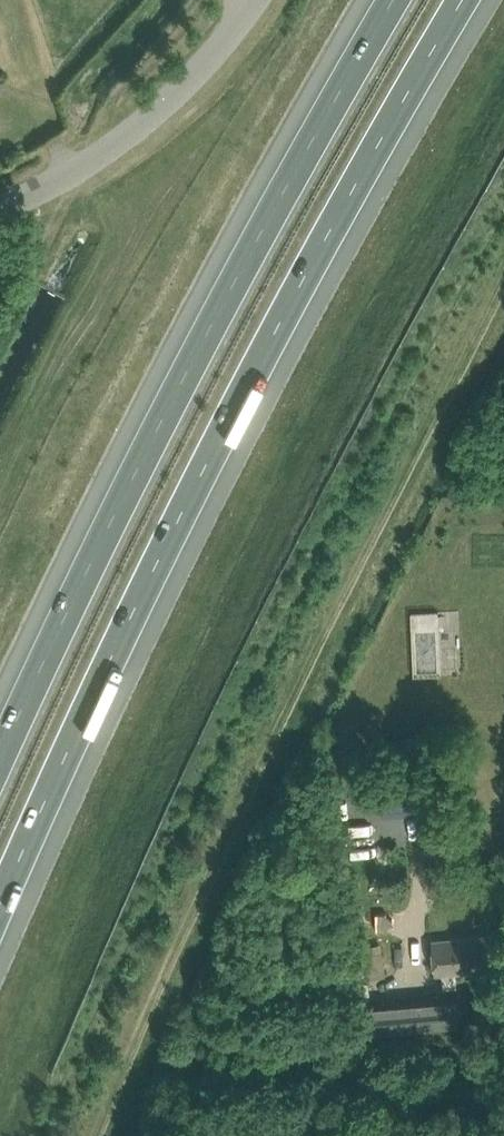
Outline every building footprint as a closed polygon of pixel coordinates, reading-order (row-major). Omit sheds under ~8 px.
[(415,675),(462,674),(461,608),(414,609),(415,675)] [(392,777),(437,772),(435,750),(389,754),(392,777)] [(386,810),(426,807),(448,805),(446,782),(384,788),(386,810)] [(436,974),(496,968),(493,934),(433,940),(436,974)] [(365,945),(366,943),(352,945),(355,971),(366,970),(367,980),(387,977),(383,943),(365,945)] [(430,999),(393,1002),(395,1031),(437,1027),(459,1025),(457,997),(435,999),(430,999)] [(384,1054),(370,1054),(370,1069),(384,1069),(384,1054)]
